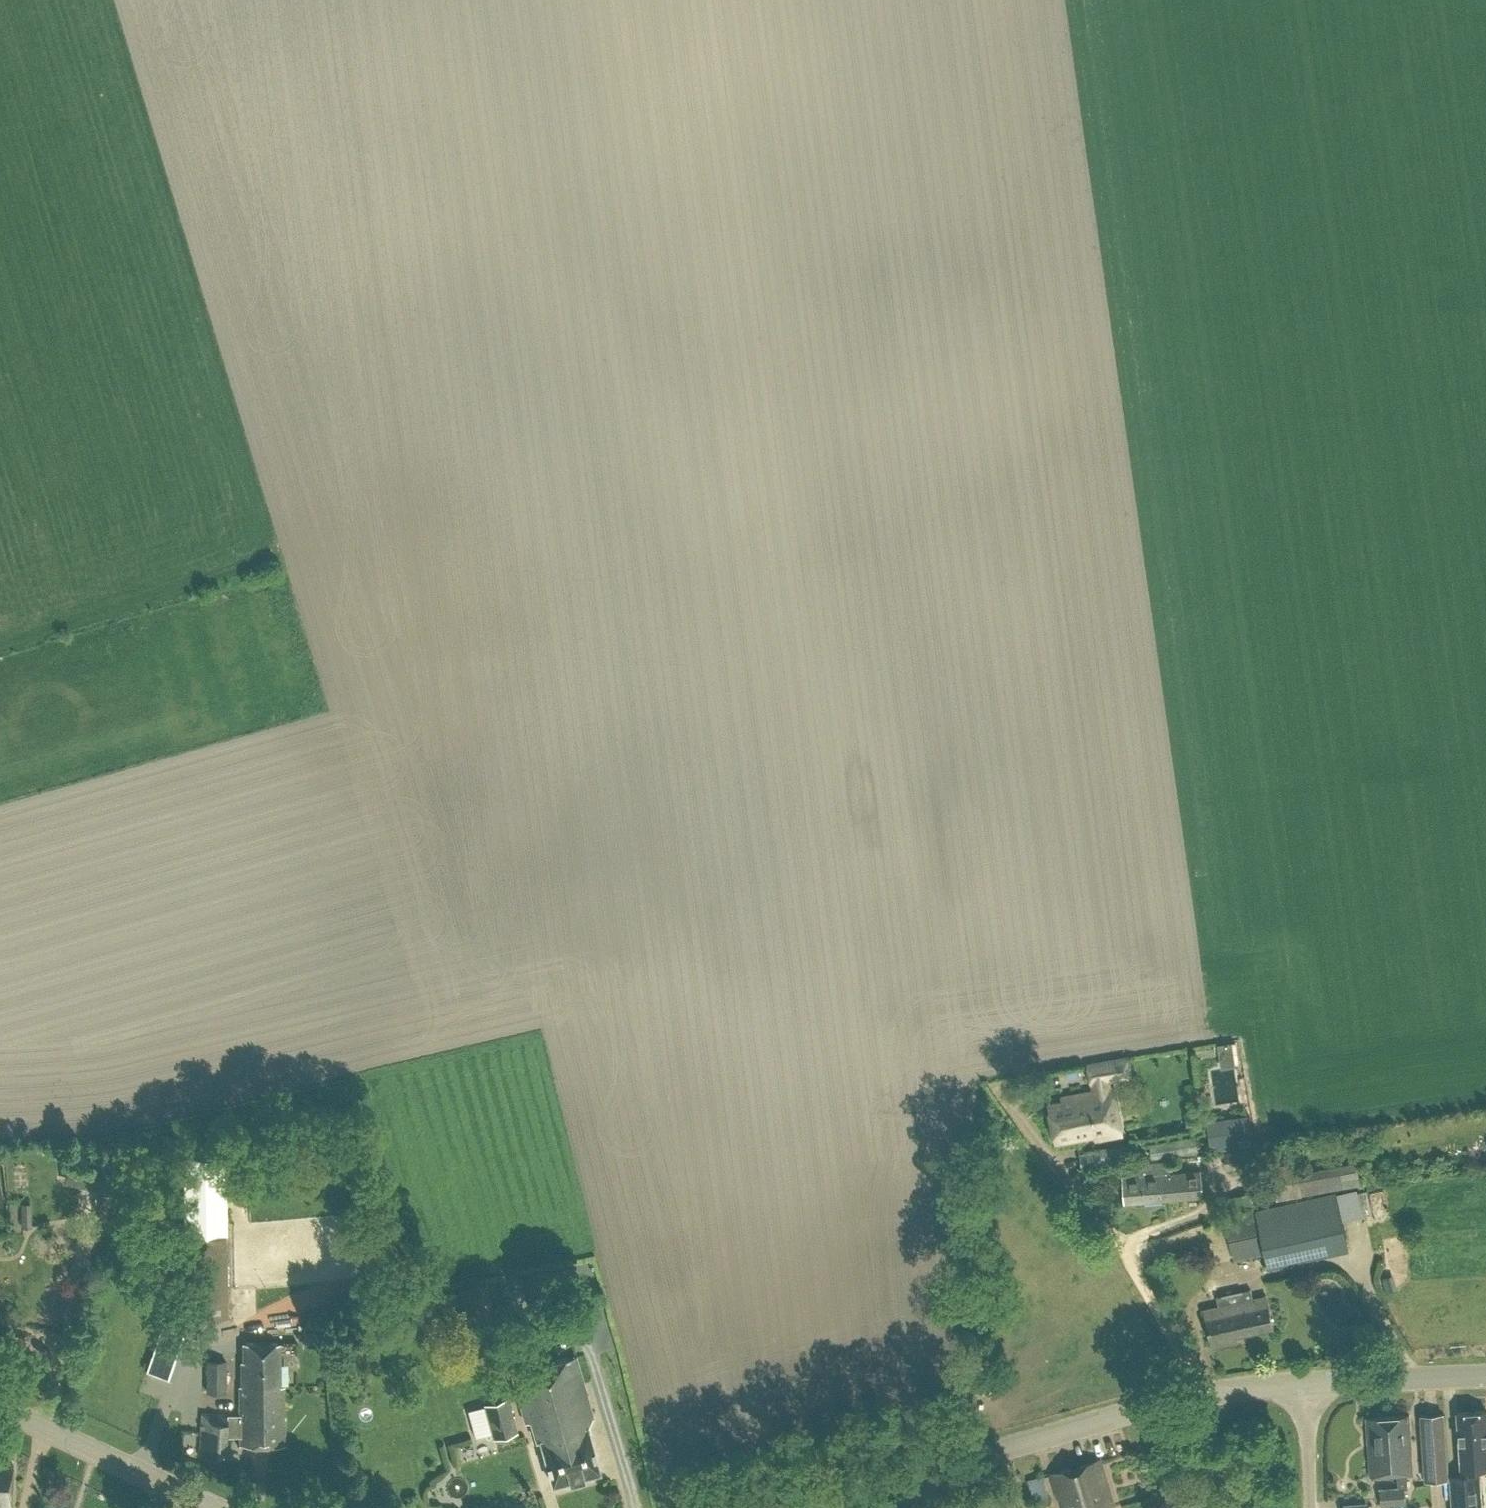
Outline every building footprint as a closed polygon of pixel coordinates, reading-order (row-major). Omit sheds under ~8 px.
[(1094,1082),(1095,1090),(1071,1095),(1073,1102),(1065,1104),(1064,1101),(1049,1104),(1056,1140),(1094,1133),(1095,1137),(1122,1132),(1113,1087),(1109,1087),(1108,1080),(1130,1076),(1126,1057),(1088,1064),(1091,1083),(1094,1082)] [(1247,1115),(1206,1121),(1210,1145),(1250,1140),(1247,1115)] [(1226,1168),(1251,1165),(1248,1147),(1223,1151),(1226,1168)] [(1275,1197),(1302,1192),(1360,1182),(1357,1160),(1272,1175),(1275,1197)] [(1165,1175),(1168,1175),(1167,1162),(1154,1163),(1155,1176),(1121,1178),(1123,1204),(1167,1201),(1165,1175)] [(1165,1175),(1167,1201),(1201,1199),(1199,1172),(1168,1175),(1165,1175)] [(228,1316),(227,1234),(226,1195),(182,1196),(183,1236),(180,1236),(184,1316),(188,1316),(228,1316)] [(1223,1214),(1234,1259),(1267,1252),(1257,1207),(1223,1214)] [(1251,1289),(1241,1291),(1243,1299),(1227,1303),(1225,1294),(1216,1296),(1217,1305),(1203,1308),(1211,1347),(1238,1340),(1237,1335),(1273,1327),(1266,1294),(1253,1297),(1251,1289)] [(280,1385),(279,1342),(242,1342),(242,1360),(240,1360),(240,1385),(239,1385),(239,1414),(239,1431),(239,1443),(285,1443),(285,1385),(280,1385)] [(585,1424),(592,1416),(575,1355),(511,1373),(525,1420),(530,1419),(535,1439),(539,1437),(552,1482),(597,1469),(585,1424)] [(206,1391),(226,1391),(226,1359),(205,1359),(206,1391)] [(492,1438),(517,1431),(507,1396),(483,1403),(492,1438)] [(1461,1474),(1449,1475),(1449,1482),(1451,1507),(1481,1507),(1478,1461),(1485,1461),(1485,1410),(1457,1412),(1458,1429),(1461,1474)] [(239,1431),(239,1414),(227,1414),(227,1413),(201,1411),(199,1451),(226,1453),(227,1431),(239,1431)] [(1426,1478),(1448,1477),(1442,1413),(1420,1414),(1426,1478)] [(1388,1416),(1391,1475),(1397,1475),(1398,1487),(1379,1488),(1380,1504),(1405,1503),(1404,1487),(1407,1487),(1406,1474),(1412,1474),(1409,1415),(1388,1416)] [(1370,1477),(1391,1475),(1388,1416),(1366,1418),(1370,1477)] [(1099,1458),(1052,1473),(1059,1499),(1062,1498),(1065,1507),(1107,1507),(1107,1506),(1113,1504),(1099,1458)] [(10,1507),(11,1461),(0,1461),(0,1507),(10,1507)] [(1033,1498),(1049,1494),(1042,1474),(1027,1478),(1033,1498)]
